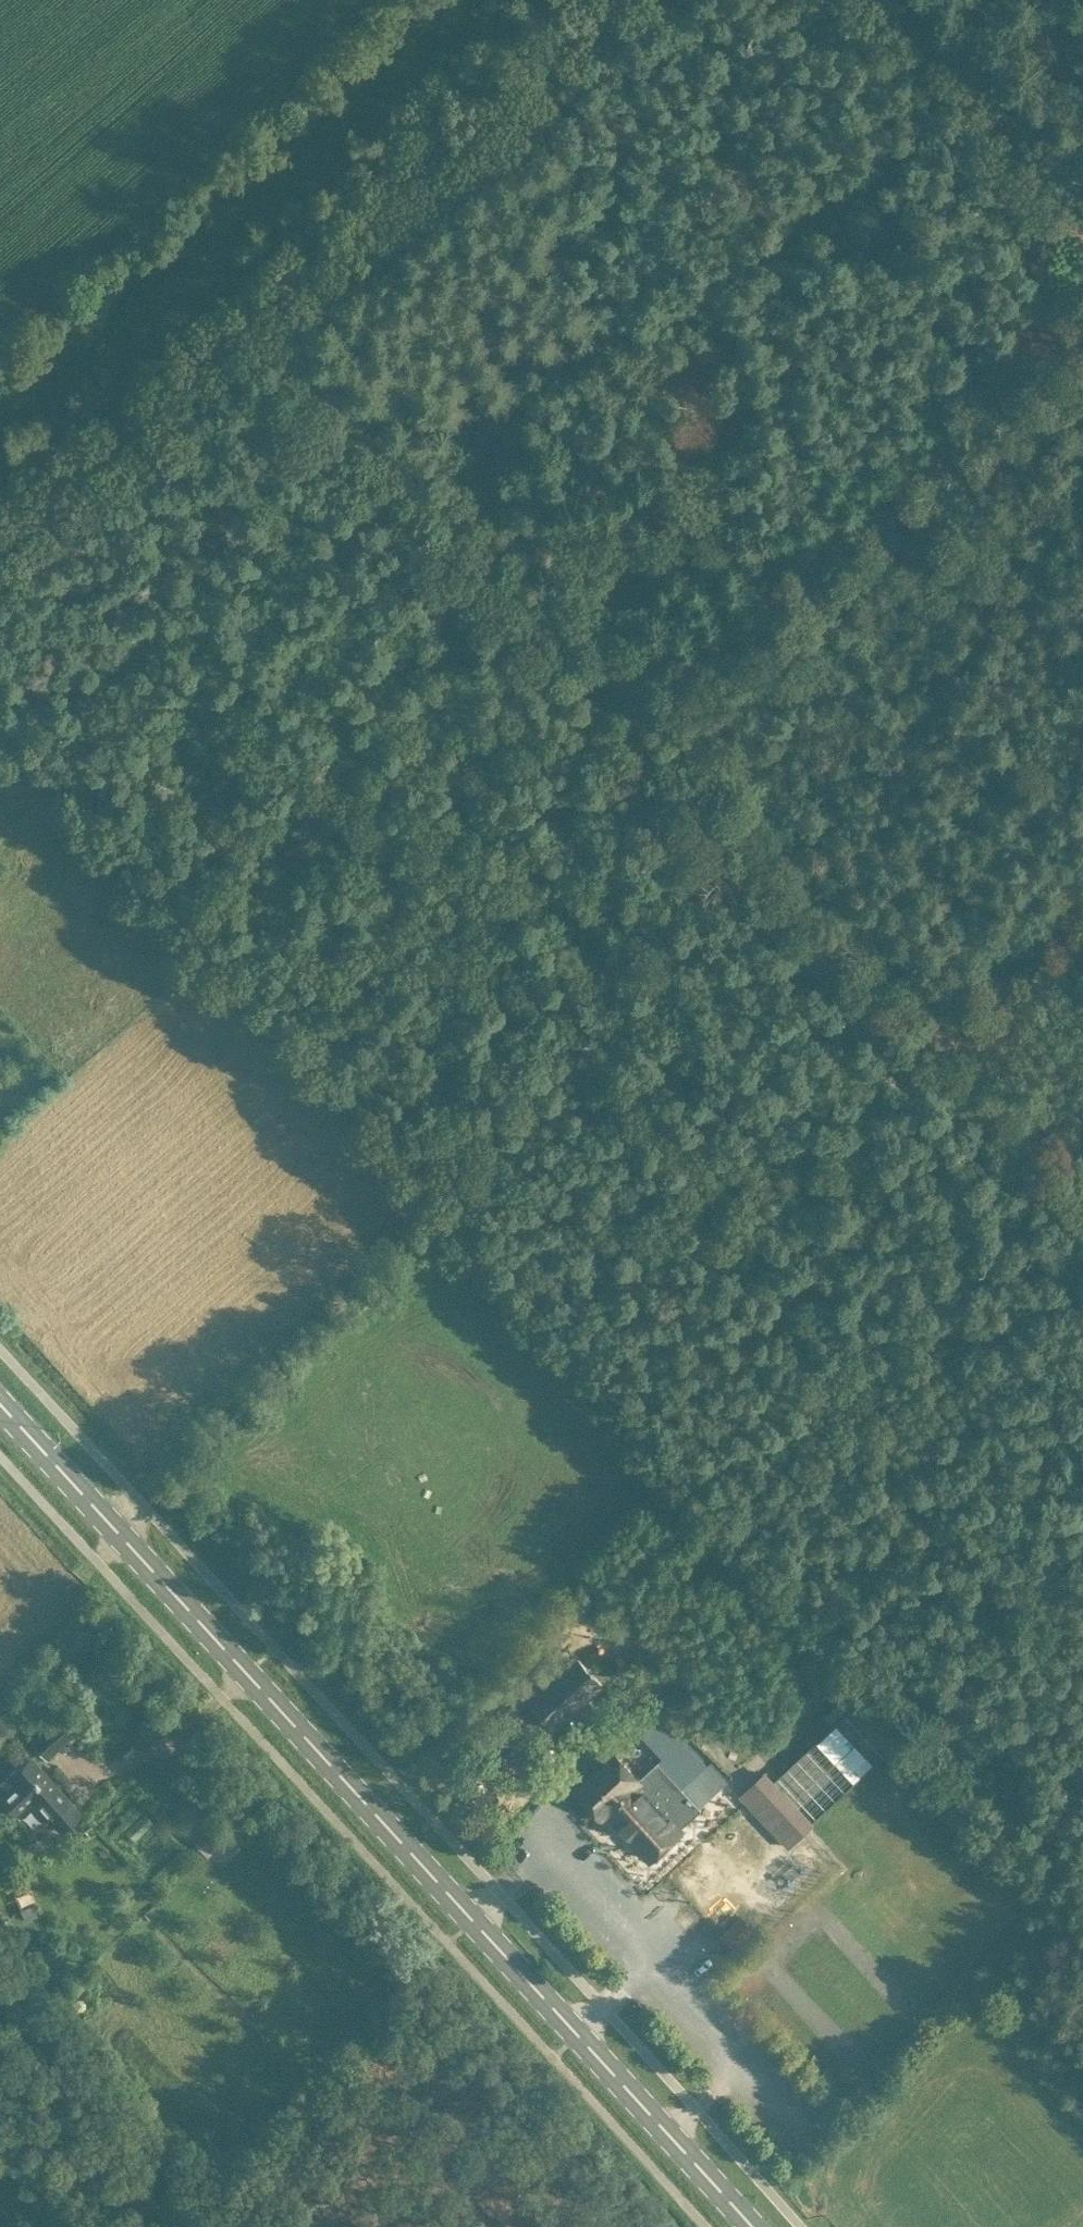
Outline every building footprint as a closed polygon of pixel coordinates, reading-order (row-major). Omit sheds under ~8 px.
[(555,1728),(571,1714),(603,1684),(579,1658),(548,1688),(532,1702),(555,1728)] [(659,1742),(673,1730),(655,1710),(641,1722),(659,1742)] [(47,1758),(77,1731),(62,1715),(33,1741),(47,1758)] [(663,1760),(659,1763),(700,1808),(727,1783),(728,1782),(712,1764),(708,1767),(684,1741),(663,1760)] [(618,1753),(595,1775),(579,1789),(602,1815),(607,1810),(640,1779),(641,1778),(618,1753)] [(18,1782),(0,1798),(15,1814),(29,1802),(36,1803),(50,1818),(62,1831),(83,1812),(71,1799),(31,1756),(15,1770),(11,1774),(18,1782)] [(835,1764),(822,1776),(840,1795),(852,1782),(843,1772),(849,1766),(843,1759),(836,1766),(835,1764)] [(643,1779),(641,1778),(640,1779),(607,1810),(652,1858),(668,1843),(683,1829),(680,1826),(700,1808),(659,1763),(643,1779)] [(766,1771),(740,1795),(789,1848),(812,1826),(772,1784),(775,1781),(766,1771)] [(151,1807),(128,1830),(158,1859),(180,1836),(151,1807)] [(210,1807),(185,1830),(207,1855),(208,1856),(233,1833),(210,1807)] [(32,1903),(20,1908),(25,1920),(37,1916),(32,1903)]
